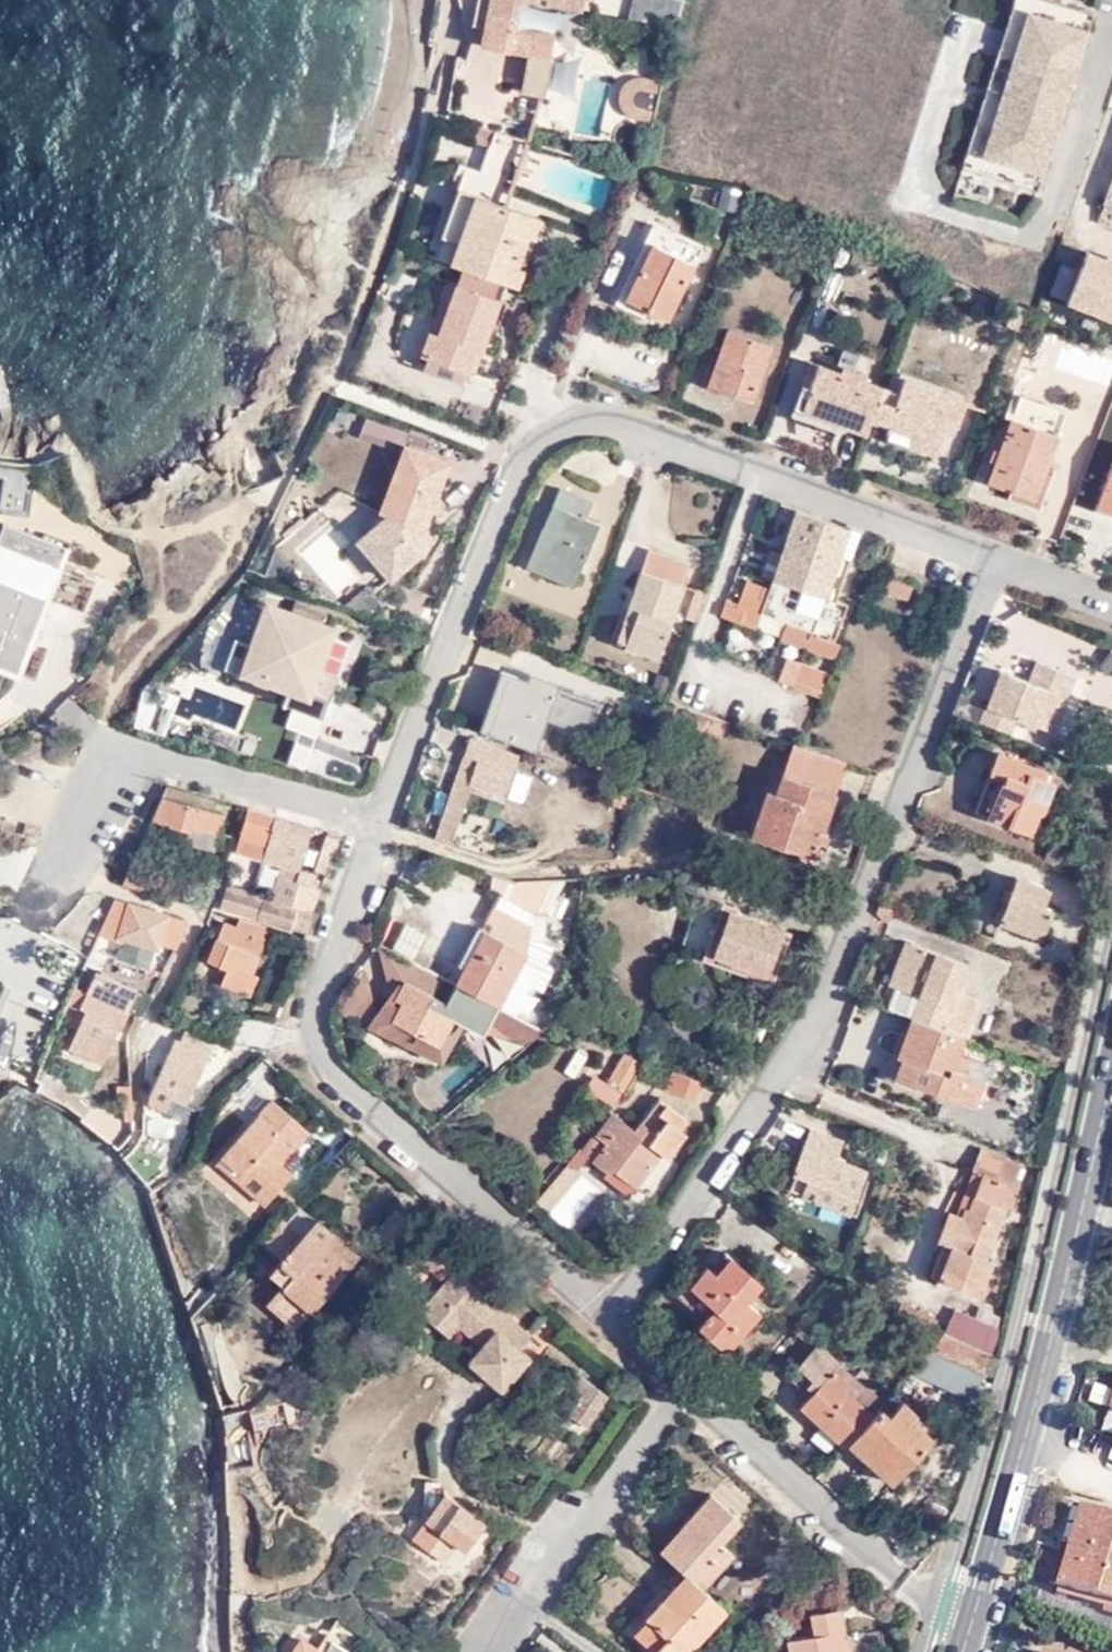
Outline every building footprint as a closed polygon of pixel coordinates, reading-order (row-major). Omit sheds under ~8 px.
[(466,26),(472,28),(480,29),(486,0),(471,0),(466,26)] [(480,29),(476,46),(524,58),(512,97),(532,102),(540,99),(548,61),(546,59),(550,41),(512,31),(519,2),(588,18),(592,0),(486,0),(480,29)] [(633,25),(674,33),(681,8),(643,0),(638,0),(633,25)] [(1020,0),(1004,0),(947,158),(963,164),(1020,0)] [(1057,0),(1020,0),(963,164),(1022,185),(1083,10),(1057,0)] [(480,29),(472,28),(469,45),(476,46),(480,29)] [(652,128),(658,102),(662,86),(644,82),(633,82),(626,86),(623,88),(617,99),(616,105),(618,111),(620,115),(623,118),(628,122),(652,128)] [(490,127),(486,137),(503,143),(508,132),(490,127)] [(508,132),(503,143),(533,152),(538,141),(508,132)] [(503,143),(486,137),(484,142),(501,148),(503,143)] [(503,143),(501,148),(488,182),(493,184),(518,194),(533,152),(503,143)] [(518,194),(493,184),(492,188),(475,180),(448,248),(478,261),(518,277),(549,289),(552,291),(560,273),(533,262),(555,208),(518,194)] [(1104,204),(1111,208),(1111,184),(1104,204)] [(640,286),(664,230),(652,226),(627,281),(640,286)] [(705,247),(664,230),(640,286),(682,303),(705,247)] [(1084,256),(1068,305),(1111,322),(1111,267),(1084,256)] [(518,277),(478,261),(452,320),(441,315),(432,338),(473,353),(482,330),(495,335),(518,277)] [(1013,331),(1020,311),(1008,306),(1002,327),(1013,331)] [(774,340),(732,325),(723,355),(714,353),(707,376),(754,393),(774,340)] [(480,373),(495,335),(482,330),(473,353),(467,368),(480,373)] [(473,353),(432,338),(425,352),(467,368),(473,353)] [(807,404),(869,428),(872,421),(884,383),(823,361),(807,404)] [(884,383),(872,421),(890,427),(938,445),(944,424),(958,428),(967,401),(906,380),(903,390),(884,383)] [(1016,420),(1060,435),(1067,415),(1023,398),(1016,420)] [(366,411),(358,432),(398,448),(406,426),(366,411)] [(1039,500),(1060,435),(1016,420),(993,484),(1039,500)] [(938,445),(890,427),(886,439),(934,456),(938,445)] [(387,504),(394,506),(420,442),(412,439),(387,504)] [(420,442),(394,506),(408,513),(370,544),(392,570),(421,546),(413,536),(430,522),(428,520),(454,456),(420,442)] [(32,513),(36,461),(4,459),(0,511),(32,513)] [(1104,489),(1099,504),(1111,509),(1111,492),(1104,489)] [(559,535),(539,574),(579,594),(606,533),(592,525),(600,509),(564,491),(546,528),(559,535)] [(408,513),(394,506),(358,530),(370,544),(408,513)] [(849,526),(794,507),(781,550),(772,576),(769,586),(761,611),(814,631),(837,643),(852,604),(836,599),(827,595),(835,571),(844,574),(855,544),(845,541),(849,526)] [(413,536),(421,546),(436,533),(430,522),(413,536)] [(860,530),(849,526),(845,541),(855,544),(860,530)] [(528,568),(539,574),(559,535),(546,528),(528,568)] [(29,533),(23,553),(0,547),(0,665),(26,672),(32,650),(43,653),(50,630),(38,627),(48,591),(47,591),(61,541),(29,533)] [(772,576),(781,550),(767,545),(760,572),(772,576)] [(694,559),(655,548),(620,643),(661,657),(694,559)] [(836,599),(844,574),(835,571),(827,595),(836,599)] [(915,583),(892,574),(886,588),(908,598),(915,583)] [(761,611),(769,586),(748,578),(738,603),(744,606),(739,620),(755,625),(761,611)] [(324,618),(263,595),(250,635),(259,638),(250,660),(293,676),(288,695),(305,701),(299,721),(315,727),(329,687),(311,682),(326,639),(319,636),(324,618)] [(744,606),(738,603),(723,597),(718,611),(739,620),(744,606)] [(819,696),(831,671),(801,657),(789,682),(819,696)] [(1003,717),(1025,727),(1062,741),(1083,686),(1044,671),(1035,692),(1017,685),(1003,717)] [(507,675),(486,731),(535,748),(553,694),(507,675)] [(1003,717),(1017,685),(1006,681),(993,712),(1003,717)] [(169,731),(179,692),(144,683),(134,722),(169,731)] [(186,707),(234,725),(240,707),(193,690),(186,707)] [(566,694),(562,718),(596,723),(600,699),(566,694)] [(986,731),(1019,744),(1025,727),(1003,717),(993,712),(986,731)] [(331,744),(354,744),(355,724),(332,724),(331,744)] [(311,736),(294,730),(287,751),(303,757),(311,736)] [(471,740),(436,838),(454,843),(472,784),(505,797),(515,773),(520,758),(471,740)] [(798,743),(795,742),(784,774),(841,796),(852,764),(798,743)] [(1065,785),(1003,763),(997,782),(1010,789),(1000,821),(1019,828),(1016,836),(1041,846),(1065,785)] [(539,780),(515,773),(505,797),(529,806),(539,780)] [(841,796),(784,774),(777,792),(781,794),(770,828),(795,838),(792,845),(820,855),(841,796)] [(161,785),(148,817),(190,831),(186,843),(212,850),(222,815),(210,811),(193,807),(197,795),(161,785)] [(781,794),(777,792),(765,788),(748,839),(764,845),(770,828),(781,794)] [(193,807),(210,811),(212,800),(197,795),(193,807)] [(247,810),(245,813),(234,850),(261,858),(273,818),(247,810)] [(274,862),(265,896),(306,910),(312,878),(308,877),(309,873),(299,869),(311,829),(273,818),(261,858),(274,862)] [(789,855),(792,845),(795,838),(770,828),(764,845),(789,855)] [(315,861),(327,865),(340,838),(326,834),(315,861)] [(327,865),(315,861),(312,872),(322,876),(325,877),(328,866),(327,865)] [(127,866),(121,880),(152,893),(159,878),(127,866)] [(526,887),(510,881),(504,893),(524,902),(522,906),(518,903),(469,989),(526,1023),(529,1016),(539,1021),(549,1006),(538,1000),(542,993),(553,1001),(566,977),(564,974),(563,976),(558,972),(567,956),(556,950),(559,931),(563,931),(566,924),(573,927),(578,913),(570,908),(586,880),(526,887)] [(1058,897),(1027,884),(1022,898),(1014,895),(1000,926),(1053,944),(1064,915),(1053,910),(1058,897)] [(295,911),(224,888),(218,910),(289,933),(295,911)] [(112,898),(96,933),(110,940),(117,943),(126,937),(149,948),(161,945),(178,950),(186,927),(112,898)] [(724,951),(739,914),(726,910),(708,958),(719,962),(724,951)] [(901,919),(888,911),(883,923),(895,931),(901,919)] [(774,971),(786,934),(739,914),(724,951),(774,971)] [(252,924),(238,920),(236,927),(224,923),(210,963),(232,971),(233,967),(251,974),(263,940),(248,935),(252,924)] [(396,946),(426,964),(441,941),(412,922),(396,946)] [(795,938),(786,934),(774,971),(770,982),(778,986),(795,938)] [(103,953),(143,968),(149,948),(126,937),(117,943),(110,940),(103,953)] [(90,948),(84,961),(98,966),(103,953),(94,950),(90,948)] [(770,982),(774,971),(724,951),(719,962),(770,982)] [(923,1021),(974,1042),(990,1008),(968,1000),(977,974),(920,952),(906,991),(909,993),(930,1001),(923,1021)] [(81,966),(71,988),(87,994),(89,993),(127,1008),(136,987),(98,970),(96,973),(81,966)] [(233,967),(232,971),(227,982),(246,989),(251,974),(233,967)] [(445,997),(411,979),(400,998),(407,1003),(400,1016),(425,1033),(419,1043),(437,1055),(458,1017),(440,1005),(445,997)] [(105,1062),(127,1008),(89,993),(87,994),(73,1023),(80,1026),(71,1049),(105,1062)] [(902,1013),(923,1021),(930,1001),(909,993),(902,1013)] [(968,1056),(974,1042),(923,1021),(907,1059),(914,1063),(909,1079),(988,1110),(996,1083),(975,1075),(980,1060),(968,1056)] [(214,1041),(189,1031),(183,1044),(179,1042),(150,1101),(170,1111),(178,1097),(188,1104),(212,1056),(208,1054),(214,1041)] [(577,1075),(589,1054),(577,1047),(565,1069),(577,1075)] [(632,1095),(638,1077),(623,1067),(605,1093),(623,1105),(632,1095)] [(695,1112),(703,1092),(672,1081),(666,1101),(695,1112)] [(125,1122),(132,1122),(129,1086),(117,1087),(118,1111),(125,1111),(125,1122)] [(314,1131),(276,1096),(222,1156),(268,1199),(295,1171),(281,1158),(284,1153),(289,1158),(314,1131)] [(592,1141),(576,1160),(594,1177),(596,1175),(614,1189),(619,1184),(639,1198),(663,1165),(670,1169),(688,1142),(682,1138),(688,1132),(659,1112),(637,1142),(609,1122),(592,1141)] [(825,1189),(819,1201),(855,1215),(870,1177),(840,1164),(847,1147),(819,1135),(801,1178),(825,1189)] [(984,1259),(1026,1164),(985,1148),(973,1172),(985,1177),(970,1212),(963,1210),(959,1219),(951,1217),(940,1244),(945,1247),(959,1254),(947,1281),(979,1293),(993,1263),(984,1259)] [(795,1191),(819,1201),(825,1189),(801,1178),(795,1191)] [(299,1203),(266,1237),(285,1253),(272,1268),(283,1278),(316,1305),(352,1264),(326,1241),(337,1230),(320,1216),(317,1220),(299,1203)] [(364,1252),(337,1230),(326,1241),(352,1264),(364,1252)] [(423,1308),(452,1336),(456,1333),(462,1325),(490,1296),(459,1267),(464,1261),(435,1238),(418,1255),(447,1283),(423,1308)] [(933,1275),(947,1281),(959,1254),(945,1247),(933,1275)] [(714,1272),(696,1291),(721,1314),(709,1326),(705,1331),(732,1354),(765,1317),(752,1306),(767,1288),(735,1263),(721,1279),(714,1272)] [(316,1305),(283,1278),(269,1296),(300,1323),(316,1305)] [(721,1314),(696,1291),(685,1302),(709,1326),(721,1314)] [(490,1296),(462,1325),(486,1346),(474,1359),(505,1389),(531,1357),(524,1351),(535,1338),(490,1296)] [(901,1316),(920,1329),(936,1335),(943,1312),(906,1299),(901,1316)] [(899,1322),(920,1329),(901,1316),(899,1322)] [(939,1343),(989,1353),(994,1328),(945,1316),(939,1343)] [(985,1375),(989,1353),(939,1343),(926,1359),(985,1375)] [(827,1423),(851,1443),(880,1410),(865,1400),(874,1387),(827,1346),(799,1379),(815,1393),(804,1408),(824,1426),(827,1423)] [(585,1377),(575,1389),(585,1397),(569,1416),(588,1431),(613,1397),(585,1377)] [(865,1400),(880,1410),(889,1400),(874,1387),(865,1400)] [(880,1410),(851,1443),(868,1457),(876,1446),(904,1472),(935,1435),(915,1418),(921,1413),(901,1397),(887,1415),(880,1410)] [(876,1446),(868,1457),(897,1481),(904,1472),(876,1446)] [(425,1477),(420,1516),(425,1520),(447,1491),(450,1481),(425,1477)] [(447,1491),(425,1520),(456,1542),(464,1547),(484,1517),(447,1491)] [(686,1536),(667,1561),(690,1579),(692,1581),(713,1558),(724,1567),(732,1557),(719,1546),(739,1524),(705,1493),(676,1528),(686,1536)] [(1079,1507),(1058,1586),(1111,1599),(1111,1516),(1079,1507)] [(425,1520),(410,1540),(441,1562),(456,1542),(425,1520)] [(676,1528),(656,1551),(667,1561),(686,1536),(676,1528)] [(692,1581),(704,1590),(724,1567),(713,1558),(692,1581)] [(728,1610),(704,1590),(692,1581),(690,1579),(652,1626),(673,1642),(666,1651),(693,1651),(728,1610)] [(786,1651),(840,1651),(835,1612),(809,1614),(812,1635),(784,1639),(786,1651)] [(657,1651),(666,1651),(673,1642),(652,1626),(641,1639),(657,1651)] [(298,1641),(291,1651),(316,1651),(298,1641)]
